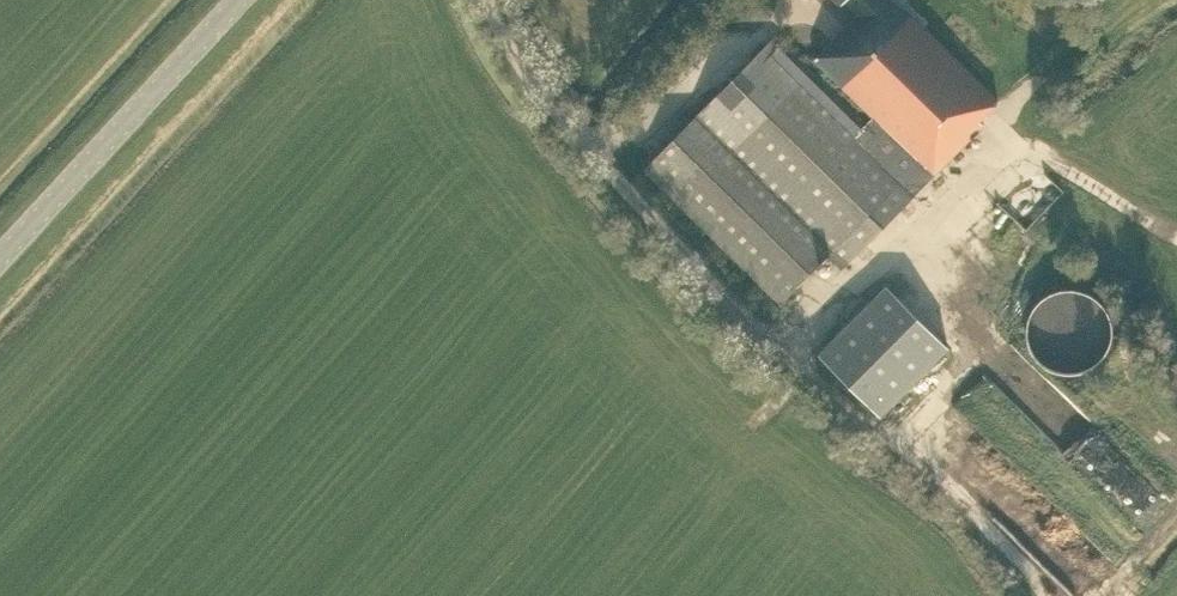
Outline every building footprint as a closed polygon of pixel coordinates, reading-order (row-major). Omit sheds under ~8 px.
[(860,14),(815,58),(874,116),(866,124),(775,35),(644,168),(781,303),(829,254),(842,267),(984,124),(980,119),(999,100),(998,100),(1010,88),(971,49),(959,61),(904,7),(901,10),(891,0),(846,0),(860,14)] [(949,347),(887,285),(819,354),(881,415),(949,347)] [(1033,353),(1038,360),(1044,365),(1051,370),(1059,372),(1067,374),(1076,373),(1084,371),(1092,368),(1098,363),(1104,356),(1109,349),(1111,341),(1113,333),(1112,325),(1110,316),(1107,309),(1102,302),(1095,296),(1088,292),(1080,289),(1072,288),(1063,288),(1055,290),(1048,294),(1041,299),(1035,305),(1031,312),(1028,320),(1027,329),(1027,337),(1029,345),(1033,353)]
